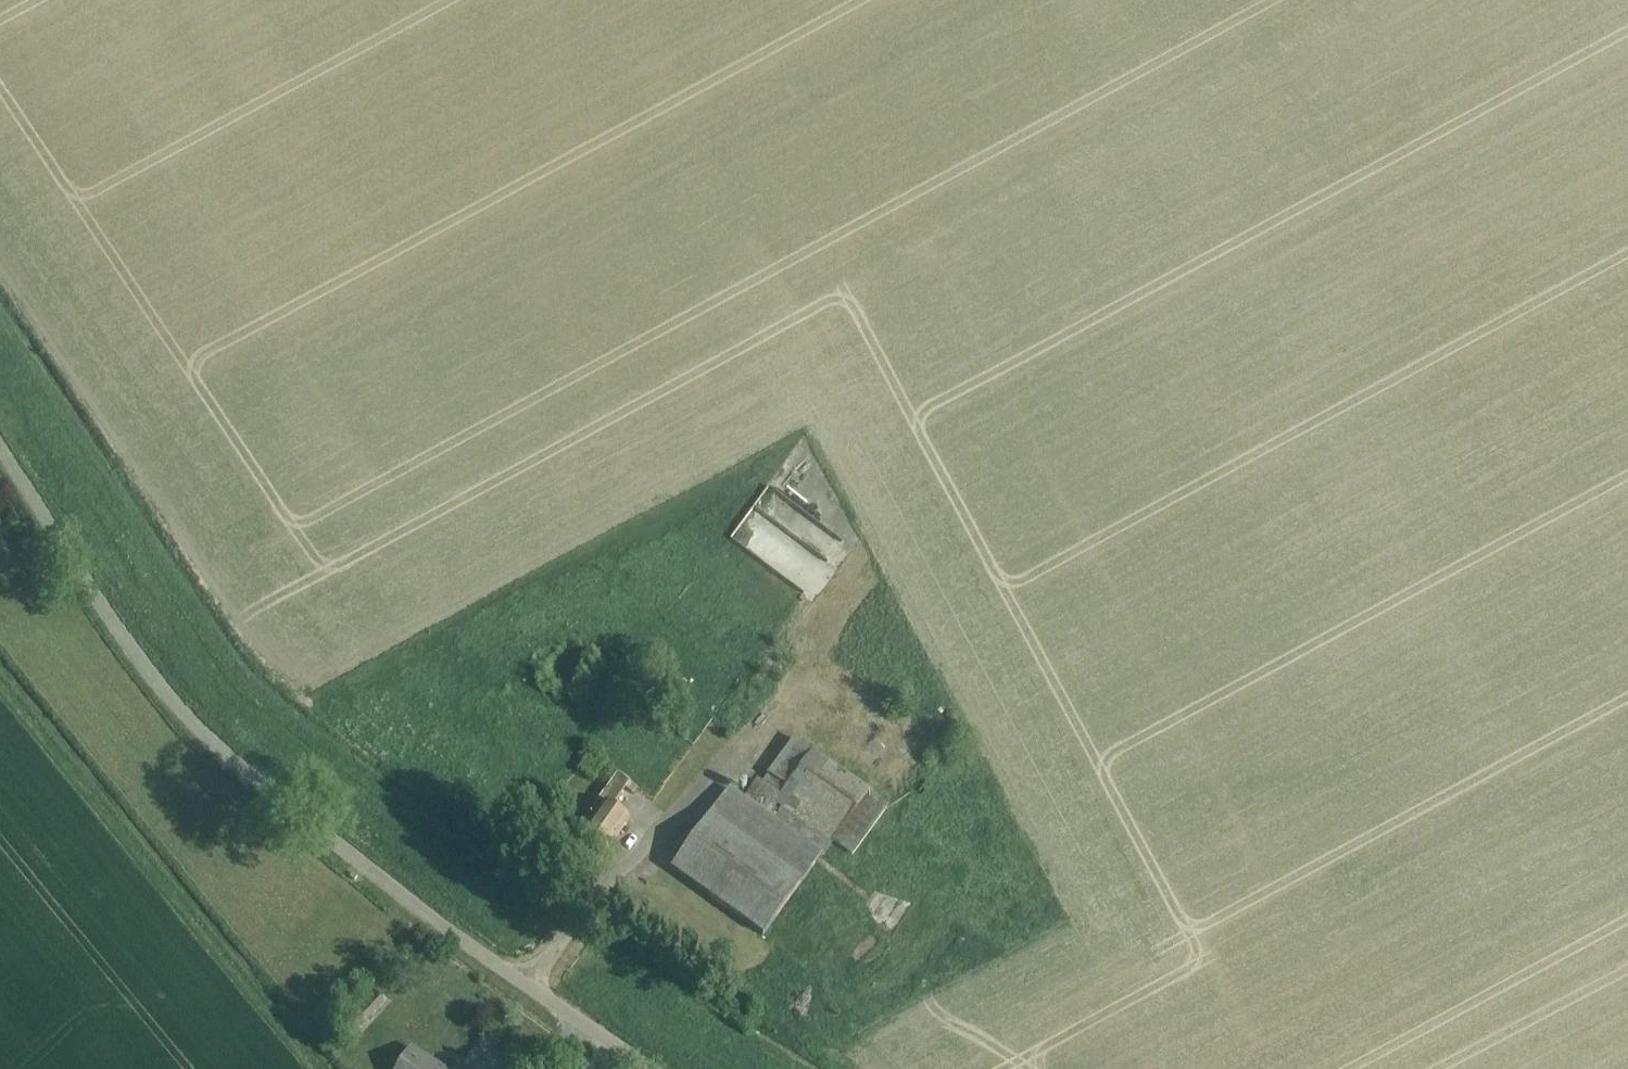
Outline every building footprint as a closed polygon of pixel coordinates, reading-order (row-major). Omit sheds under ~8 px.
[(746,548),(809,582),(821,561),(810,555),(802,569),(789,562),(791,558),(781,552),(785,545),(766,535),(767,532),(758,527),(746,548)] [(778,803),(814,754),(793,739),(760,784),(756,781),(742,799),(727,788),(670,868),(762,935),(820,854),(824,857),(834,844),(778,803)] [(635,787),(628,782),(616,774),(587,815),(591,818),(578,837),(605,857),(630,821),(611,808),(624,789),(630,794),(635,787)] [(376,996),(350,1024),(356,1030),(382,1002),(376,996)] [(407,1046),(393,1068),(443,1068),(407,1046)]
